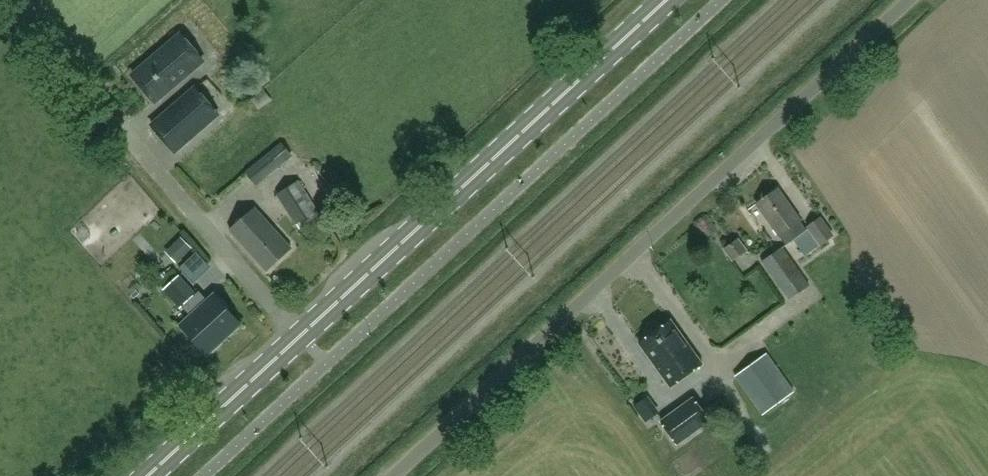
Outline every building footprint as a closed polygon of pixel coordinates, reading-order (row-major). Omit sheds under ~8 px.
[(184,35),(136,76),(157,101),(206,60),(184,35)] [(196,88),(153,125),(175,151),(218,114),(196,88)] [(258,185),(293,157),(283,144),(248,173),(258,185)] [(300,180),(277,195),(297,225),(298,224),(306,219),(311,227),(322,219),(317,211),(318,211),(300,180)] [(793,240),(808,230),(800,220),(801,219),(778,188),(757,203),(780,235),(787,244),(793,240)] [(266,270),(292,247),(257,208),(231,231),(266,270)] [(821,244),(833,235),(821,218),(809,226),(821,244)] [(808,230),(793,240),(805,256),(819,246),(808,230)] [(732,259),(745,248),(737,238),(724,249),(732,259)] [(789,299),(810,285),(783,247),(763,261),(789,299)] [(165,291),(181,308),(196,294),(180,278),(165,291)] [(209,352),(239,324),(214,296),(206,303),(197,293),(183,306),(192,316),(183,324),(209,352)] [(645,334),(644,340),(640,343),(671,387),(703,364),(671,320),(657,330),(652,329),(645,334)] [(763,415),(795,392),(767,353),(735,376),(763,415)] [(662,421),(678,443),(710,420),(694,397),(662,421)]
